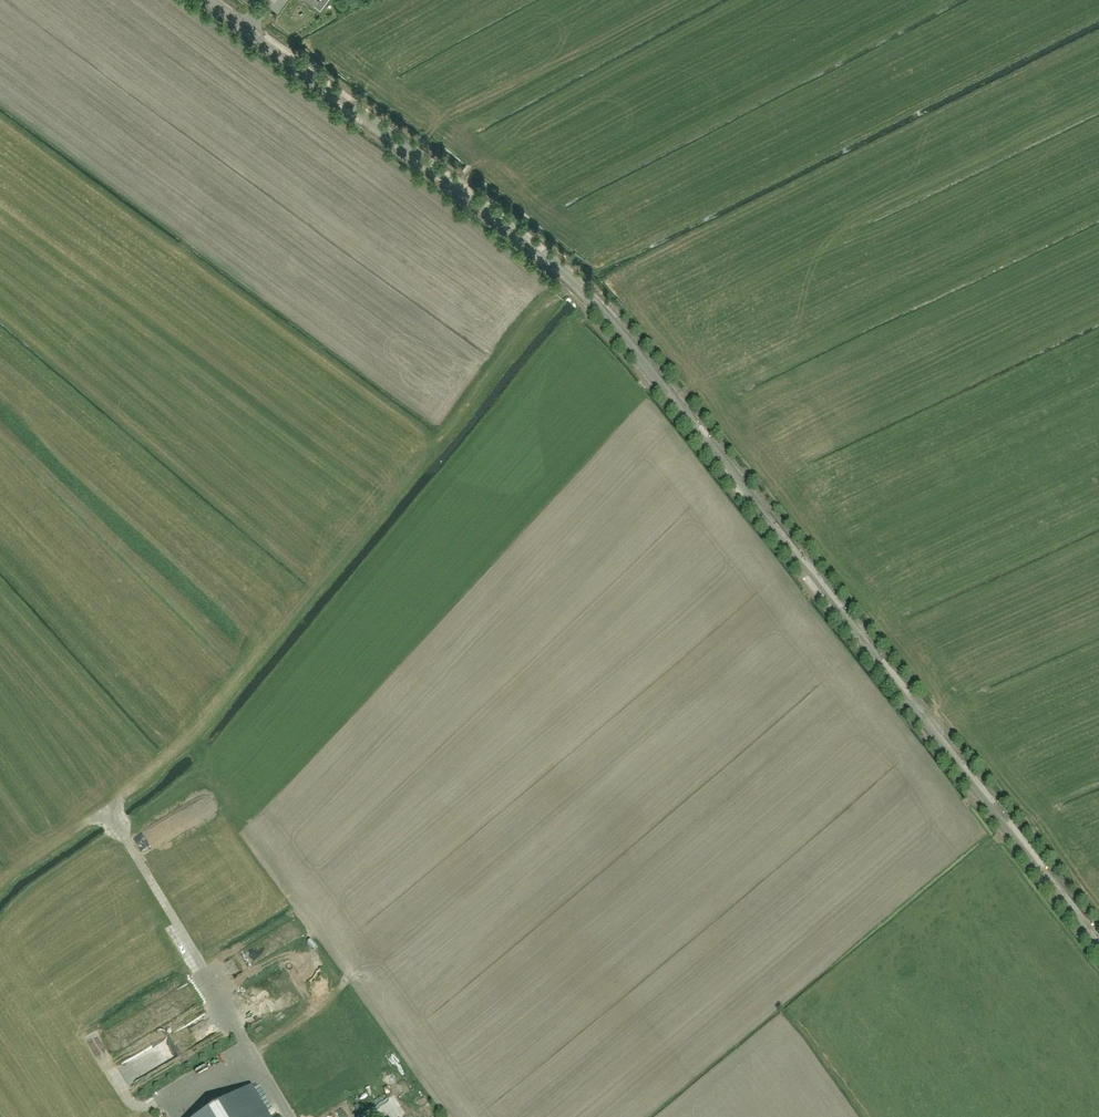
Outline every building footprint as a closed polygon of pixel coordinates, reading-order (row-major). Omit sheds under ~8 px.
[(250,1090),(204,1116),(267,1116),(250,1090)]
